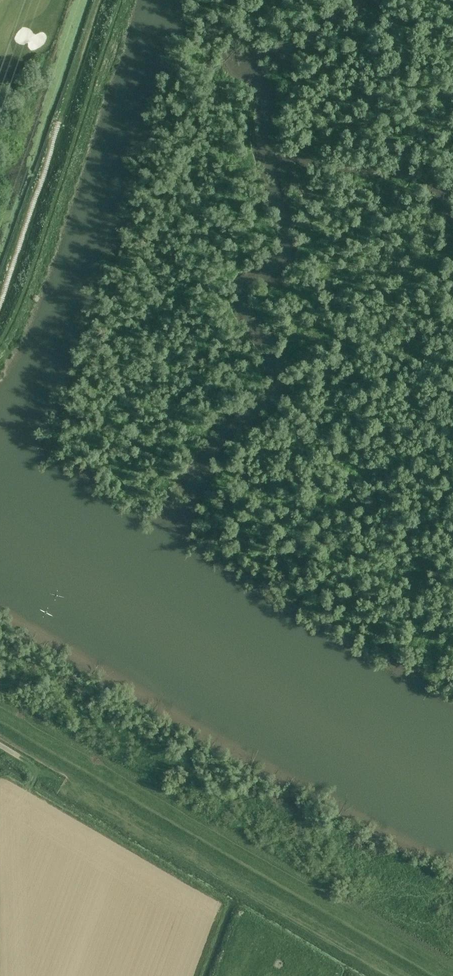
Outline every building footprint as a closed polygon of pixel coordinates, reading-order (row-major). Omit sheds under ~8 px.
[(290,173),(288,188),(297,189),(299,174),(290,173)]
